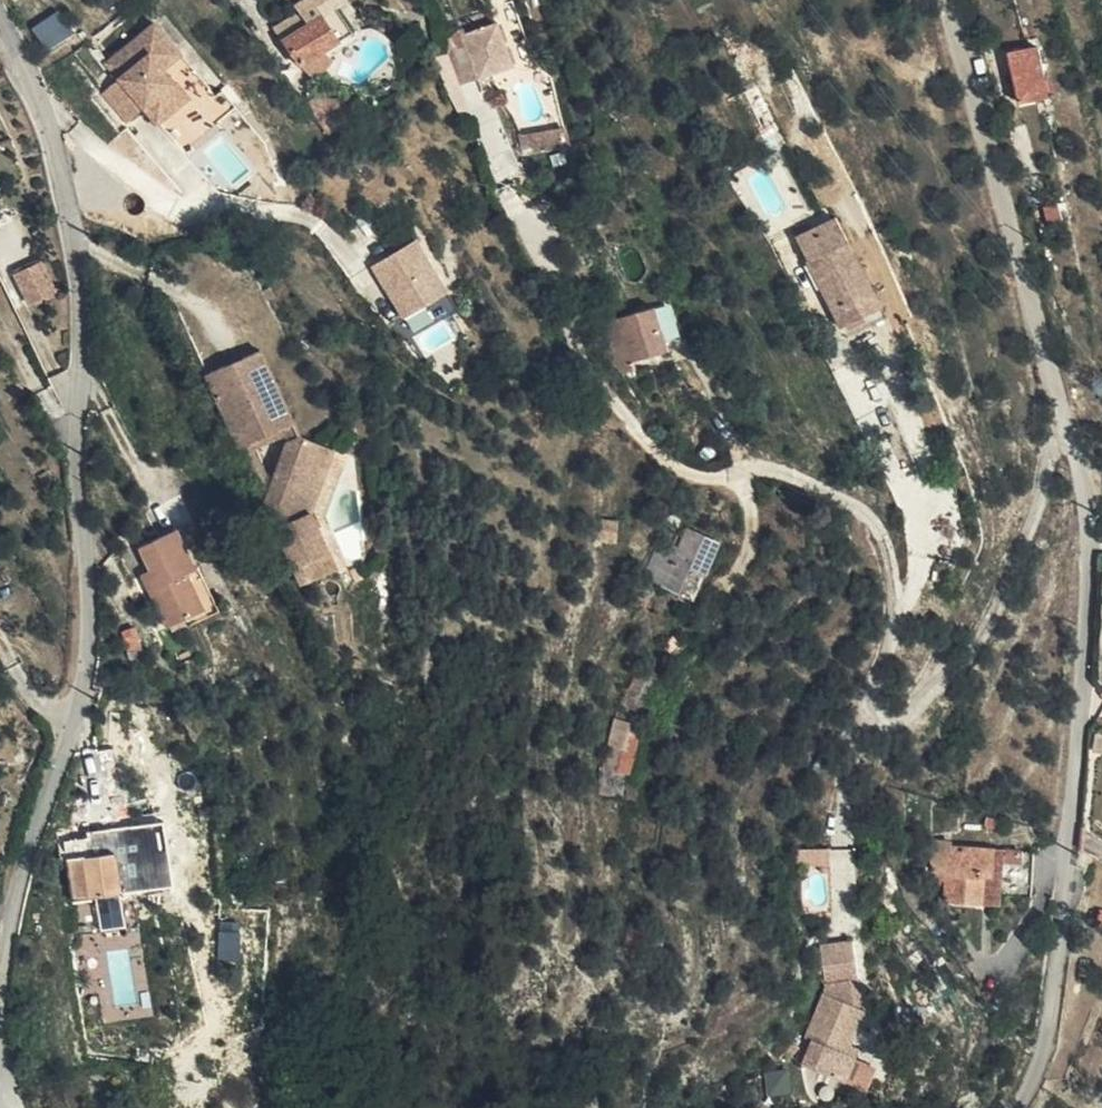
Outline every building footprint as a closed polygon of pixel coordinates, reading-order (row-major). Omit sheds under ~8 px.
[(289,4),(291,6),(287,9),(291,16),(267,33),(292,70),(343,32),(325,7),(334,0),(295,0),(289,4)] [(289,4),(286,0),(273,0),(283,13),(287,9),(291,6),(289,4)] [(507,3),(472,16),(488,61),(523,47),(507,3)] [(46,44),(72,32),(62,10),(36,22),(46,44)] [(153,70),(168,57),(145,26),(97,67),(108,82),(91,95),(115,126),(132,111),(144,126),(176,101),(153,70)] [(197,93),(168,57),(153,70),(176,101),(181,106),(197,93)] [(1047,112),(1035,61),(1007,68),(1019,118),(1047,112)] [(544,124),(533,123),(532,133),(543,134),(544,124)] [(855,281),(872,273),(831,192),(791,214),(801,234),(808,231),(822,259),(816,262),(836,303),(860,291),(855,281)] [(420,225),(374,251),(403,306),(450,282),(420,225)] [(35,261),(12,274),(25,301),(48,288),(35,261)] [(882,294),(872,273),(855,281),(860,291),(836,303),(843,315),(882,294)] [(666,342),(653,297),(600,314),(618,373),(636,368),(631,352),(666,342)] [(277,424),(288,419),(257,342),(201,365),(233,443),(247,436),(277,424)] [(294,433),(288,419),(277,424),(281,433),(284,439),(294,433)] [(281,433),(277,424),(247,436),(253,447),(281,433)] [(304,434),(294,433),(284,439),(264,474),(256,489),(301,579),(340,560),(314,503),(303,501),(308,459),(302,458),(304,434)] [(321,436),(304,434),(302,458),(308,459),(318,460),(321,436)] [(247,436),(233,443),(256,489),(264,474),(253,447),(247,436)] [(318,460),(308,459),(303,501),(314,503),(318,460)] [(174,520),(166,523),(182,546),(188,559),(189,561),(193,560),(192,557),(174,520)] [(685,561),(700,566),(715,534),(685,520),(658,576),(675,585),(685,561)] [(182,546),(166,523),(137,537),(147,558),(155,576),(146,581),(165,619),(181,610),(202,601),(184,563),(189,561),(188,559),(182,546)] [(199,584),(208,607),(217,603),(195,555),(192,557),(193,560),(189,561),(199,584)] [(155,576),(147,558),(138,563),(146,581),(155,576)] [(184,619),(208,607),(199,584),(189,561),(184,563),(202,601),(181,610),(184,619)] [(688,591),(700,566),(685,561),(675,585),(688,591)] [(628,794),(639,718),(612,715),(601,790),(628,794)] [(1090,752),(1101,754),(1101,739),(1092,738),(1090,752)] [(942,863),(945,844),(946,835),(924,831),(919,861),(929,863),(942,863)] [(987,853),(945,844),(942,863),(940,875),(936,900),(969,906),(970,897),(974,874),(984,875),(987,853)] [(105,854),(57,861),(62,903),(111,896),(105,854)] [(1001,856),(993,901),(1024,905),(1030,862),(1001,856)] [(940,875),(942,863),(929,863),(928,875),(940,875)] [(799,960),(832,962),(834,925),(801,923),(799,960)] [(809,1066),(825,1039),(817,1033),(824,1022),(837,997),(801,977),(779,1015),(786,1019),(774,1044),(809,1066)] [(817,1033),(825,1039),(832,1028),(824,1022),(817,1033)]
